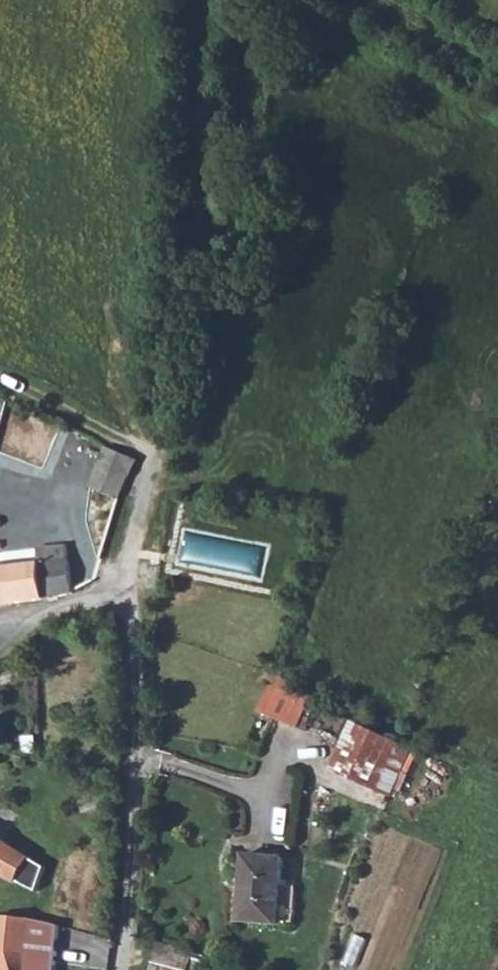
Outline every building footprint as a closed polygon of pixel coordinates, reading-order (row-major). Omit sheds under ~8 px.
[(96,467),(89,489),(117,499),(136,460),(107,448),(96,467)] [(36,551),(38,566),(64,564),(66,559),(64,549),(36,551)] [(0,570),(0,573),(4,603),(45,599),(71,589),(64,564),(38,566),(0,570)] [(271,702),(261,725),(302,740),(312,717),(271,702)] [(344,777),(389,792),(392,784),(404,745),(359,730),(344,777)] [(2,875),(13,882),(26,858),(0,842),(0,874),(2,875)] [(242,858),(240,921),(277,923),(279,860),(242,858)] [(0,916),(0,961),(3,969),(52,969),(53,953),(48,950),(50,926),(0,916)] [(152,969),(191,969),(195,954),(160,944),(152,969)]
